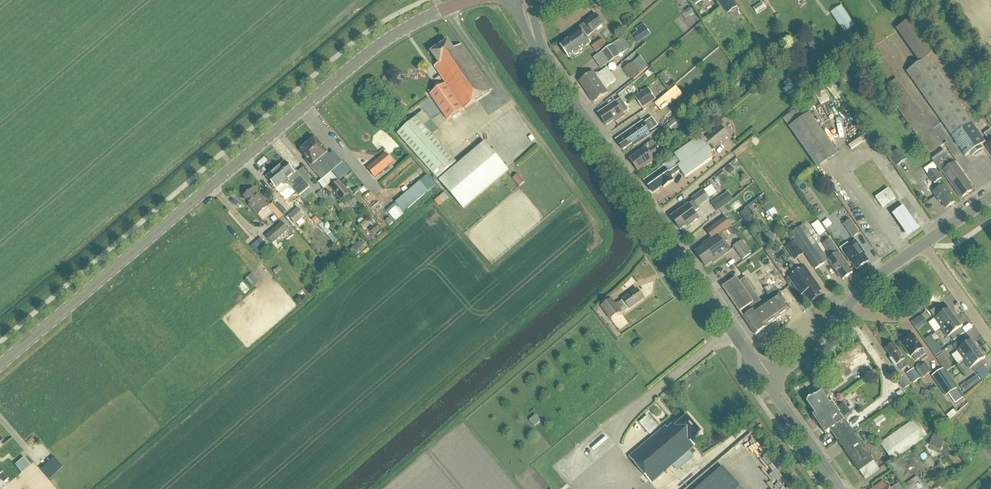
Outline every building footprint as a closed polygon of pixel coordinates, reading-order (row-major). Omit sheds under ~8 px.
[(733,0),(721,0),(727,9),(730,6),(733,11),(739,8),(733,0)] [(560,46),(561,46),(570,59),(575,56),(577,56),(579,55),(579,53),(591,45),(587,39),(595,33),(594,32),(603,26),(596,15),(585,23),(586,24),(579,28),(581,31),(560,46)] [(907,73),(965,156),(970,153),(973,157),(983,150),(981,146),(985,143),(951,93),(962,85),(914,18),(896,30),(920,64),(907,73)] [(643,25),(637,30),(638,33),(643,39),(650,35),(643,25)] [(430,95),(448,121),(492,91),(461,46),(453,51),(448,43),(433,53),(440,64),(435,68),(446,84),(430,95)] [(602,52),(610,63),(620,56),(612,45),(602,52)] [(625,69),(631,79),(640,74),(633,64),(625,69)] [(580,82),(587,92),(601,83),(611,74),(607,68),(598,75),(598,76),(596,77),(593,72),(580,82)] [(663,72),(659,76),(665,84),(670,80),(663,72)] [(587,92),(594,103),(608,94),(605,89),(616,81),(611,74),(601,83),(587,92)] [(787,88),(783,91),(786,94),(795,87),(789,80),(784,84),(787,88)] [(676,88),(664,98),(670,105),(682,95),(676,88)] [(656,100),(648,89),(635,98),(642,109),(656,100)] [(692,96),(685,102),(689,106),(695,101),(692,96)] [(623,114),(629,111),(621,99),(599,114),(606,126),(614,121),(615,122),(625,116),(623,114)] [(983,108),(990,120),(990,103),(983,108)] [(790,129),(817,168),(837,155),(810,115),(790,129)] [(398,135),(438,180),(456,163),(417,118),(398,135)] [(676,118),(658,131),(664,138),(681,125),(676,118)] [(618,143),(623,150),(633,144),(635,146),(641,142),(641,141),(650,135),(650,134),(655,131),(649,123),(644,126),(635,132),(633,129),(619,138),(621,141),(618,143)] [(702,136),(675,156),(676,158),(663,167),(664,169),(645,182),(653,194),(654,193),(662,187),(663,189),(674,181),(668,174),(678,167),(685,178),(712,160),(708,155),(714,151),(712,148),(728,136),(721,128),(705,140),(702,136)] [(691,141),(684,130),(673,137),(681,148),(691,141)] [(317,162),(329,175),(343,163),(332,150),(328,153),(316,139),(308,146),(320,160),(317,162)] [(485,143),(440,182),(464,210),(509,172),(485,143)] [(310,167),(322,181),(329,175),(317,162),(320,160),(308,146),(301,152),(312,166),(310,167)] [(657,146),(649,152),(646,148),(630,160),(639,173),(656,162),(654,159),(662,153),(657,146)] [(942,172),(950,167),(944,159),(947,157),(941,149),(929,157),(935,165),(941,174),(942,172)] [(386,154),(367,169),(375,179),(394,163),(386,154)] [(291,169),(286,162),(276,170),(293,189),(296,193),(307,184),(293,167),(291,169)] [(950,167),(942,172),(961,199),(972,192),(969,187),(971,186),(955,163),(950,167)] [(273,184),(271,186),(276,191),(277,190),(284,197),(293,189),(276,170),(267,178),(273,184)] [(928,175),(938,190),(933,193),(940,203),(941,202),(946,209),(955,203),(951,196),(952,195),(941,180),(942,180),(935,170),(928,175)] [(518,175),(513,179),(520,187),(525,182),(518,175)] [(339,182),(332,189),(342,201),(350,194),(339,182)] [(250,205),(249,206),(258,216),(269,207),(269,206),(269,207),(254,189),(244,198),(250,205)] [(882,209),(895,200),(889,190),(876,199),(882,209)] [(698,208),(709,200),(703,191),(692,199),(694,202),(672,217),(671,218),(681,231),(687,226),(688,227),(699,219),(695,213),(700,210),(698,208)] [(434,202),(439,207),(449,198),(444,193),(434,202)] [(712,205),(717,212),(725,206),(720,199),(712,205)] [(355,200),(351,203),(355,208),(359,205),(355,200)] [(770,203),(763,209),(768,216),(766,218),(769,222),(771,220),(772,222),(780,217),(770,203)] [(282,206),(279,209),(284,215),(287,212),(282,206)] [(400,206),(393,210),(398,218),(405,213),(400,206)] [(289,216),(295,224),(305,216),(298,208),(289,216)] [(746,212),(741,215),(749,225),(753,222),(746,212)] [(313,221),(334,244),(338,242),(316,218),(313,221)] [(696,253),(705,267),(712,262),(713,264),(731,251),(725,243),(727,242),(722,233),(725,231),(725,232),(732,227),(725,218),(707,232),(712,239),(704,245),(705,247),(696,253)] [(853,239),(854,238),(860,234),(851,221),(844,225),(853,239)] [(819,222),(813,227),(820,237),(826,232),(819,222)] [(266,237),(272,245),(289,230),(282,223),(266,237)] [(377,225),(370,231),(374,235),(381,230),(377,225)] [(803,226),(791,234),(816,270),(824,264),(823,262),(827,259),(803,226)] [(770,233),(760,240),(766,248),(776,241),(770,233)] [(856,270),(857,271),(869,263),(864,256),(865,255),(854,238),(853,239),(855,242),(849,246),(850,249),(848,250),(845,246),(840,250),(851,265),(852,264),(856,270)] [(261,239),(251,247),(260,259),(271,250),(266,244),(259,250),(258,249),(265,243),(261,239)] [(751,255),(742,241),(732,248),(742,261),(751,255)] [(831,241),(823,245),(832,258),(828,261),(837,274),(838,273),(842,280),(843,280),(853,274),(839,255),(840,254),(831,241)] [(350,251),(354,256),(365,247),(361,242),(350,251)] [(794,243),(786,248),(794,259),(795,261),(803,256),(802,254),(794,243)] [(810,299),(812,302),(821,296),(819,293),(822,291),(805,267),(789,278),(801,296),(803,295),(807,301),(810,299)] [(776,280),(771,274),(761,281),(766,287),(776,280)] [(781,292),(778,294),(771,285),(764,290),(771,299),(763,305),(745,279),(739,283),(736,279),(722,288),(755,335),(766,328),(767,327),(790,310),(779,295),(781,293),(781,292)] [(623,300),(619,304),(616,306),(612,300),(602,308),(610,320),(623,310),(624,313),(630,309),(644,299),(637,290),(623,300)] [(935,320),(942,329),(957,318),(956,317),(955,313),(954,313),(950,309),(935,320)] [(957,318),(942,329),(952,343),(965,334),(961,329),(963,327),(960,323),(961,323),(958,319),(957,318)] [(914,323),(918,328),(924,324),(920,319),(914,323)] [(903,344),(907,350),(907,354),(909,356),(912,358),(913,357),(917,362),(920,360),(922,362),(928,358),(926,355),(913,336),(907,340),(905,340),(903,341),(903,344)] [(942,352),(931,336),(925,340),(936,356),(942,352)] [(954,346),(964,360),(979,349),(979,348),(977,345),(973,340),(971,342),(967,337),(954,346)] [(898,366),(902,372),(907,369),(909,371),(911,370),(894,345),(892,346),(891,345),(886,348),(887,349),(886,350),(892,360),(891,361),(895,368),(898,366)] [(979,349),(964,360),(975,374),(987,365),(984,360),(986,358),(983,354),(984,353),(981,351),(979,349)] [(865,354),(853,360),(865,379),(876,372),(865,354)] [(942,354),(936,358),(941,365),(947,361),(942,354)] [(926,363),(915,371),(921,378),(932,371),(926,363)] [(921,379),(915,371),(914,369),(907,374),(914,384),(921,379)] [(949,395),(955,404),(963,399),(943,370),(933,376),(947,396),(949,395)] [(911,386),(904,377),(898,381),(905,390),(911,386)] [(830,431),(865,481),(879,471),(833,404),(831,405),(822,393),(814,399),(811,399),(808,401),(807,403),(816,416),(813,417),(814,419),(814,420),(817,424),(818,424),(825,434),(830,431)] [(666,427),(639,450),(629,458),(651,484),(672,466),(690,452),(695,447),(690,442),(700,433),(693,425),(693,423),(690,420),(688,420),(687,418),(678,427),(675,424),(668,429),(666,427)] [(648,418),(640,424),(650,435),(657,429),(648,418)] [(916,420),(881,444),(893,461),(928,437),(916,420)] [(933,437),(929,446),(940,451),(944,442),(933,437)] [(14,466),(20,473),(29,465),(23,458),(14,466)] [(697,488),(740,488),(723,468),(697,488)]
